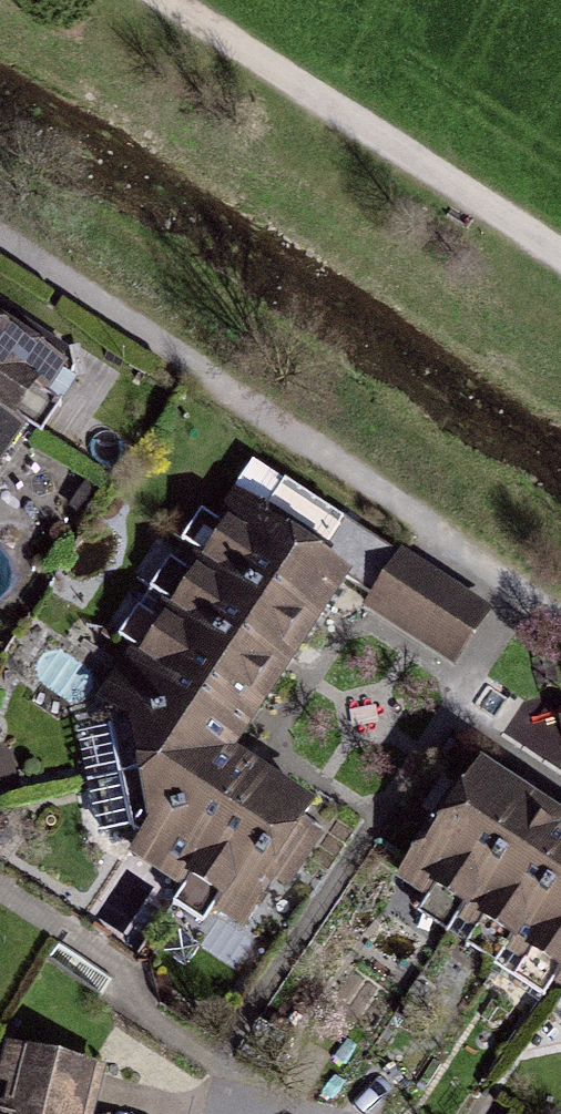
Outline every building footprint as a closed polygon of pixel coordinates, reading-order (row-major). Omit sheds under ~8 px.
[(22,421),(59,366),(0,326),(0,407),(22,421)] [(22,421),(0,407),(0,455),(22,421)] [(200,553),(311,627),(344,577),(316,560),(329,541),(301,522),(293,533),(237,497),(200,553)] [(454,663),(487,612),(344,517),(329,541),(316,560),(344,577),(374,597),(368,606),(454,663)] [(168,602),(279,675),(311,627),(200,553),(168,602)] [(137,650),(248,723),(279,675),(168,602),(137,650)] [(120,774),(227,754),(248,723),(137,650),(104,699),(119,709),(110,721),(120,774)] [(186,885),(258,774),(227,754),(120,774),(92,780),(103,831),(131,825),(131,829),(146,838),(136,852),(186,885)] [(403,877),(460,914),(532,803),(483,771),(467,794),(461,790),(403,877)] [(258,774),(186,885),(243,922),(273,875),(286,883),(316,836),(298,824),(309,807),(258,774)] [(507,946),(560,865),(560,823),(532,803),(460,914),(507,946)] [(556,978),(560,970),(560,865),(507,946),(556,978)] [(0,1039),(0,1113),(95,1113),(107,1066),(0,1039)]
